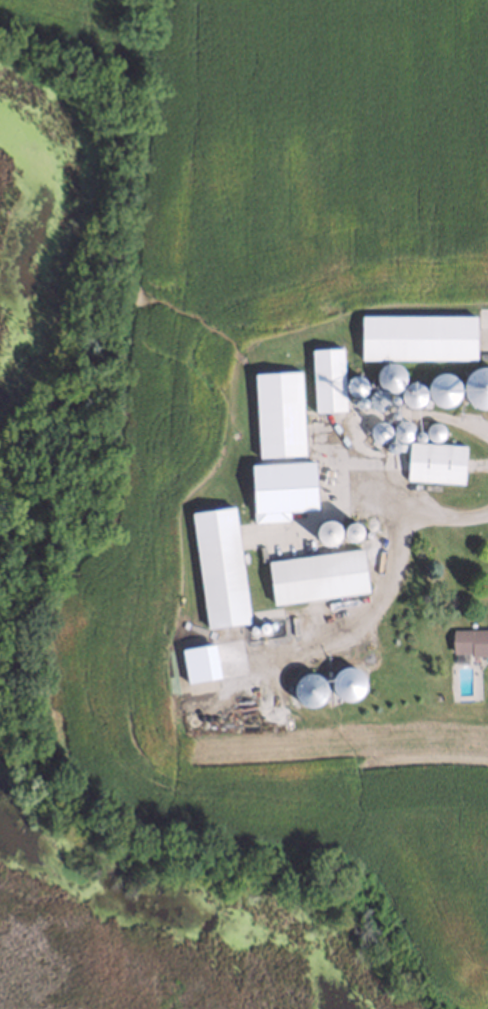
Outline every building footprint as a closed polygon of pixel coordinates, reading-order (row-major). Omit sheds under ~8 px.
[(359,315),(472,315),(472,358),(360,358),(359,315)] [(342,408),(312,409),(310,349),(339,348),(342,408)] [(389,365),(396,367),(401,372),(403,377),(403,382),(399,388),(393,393),(388,393),(383,392),(379,390),(376,386),(374,379),(376,371),(380,368),(384,365),(389,365)] [(487,371),(487,412),(482,413),(475,412),(469,408),(464,402),(462,395),(462,391),(463,384),(465,381),(469,375),(476,372),(483,371),(487,371)] [(251,373),(298,372),(301,454),(255,456),(251,373)] [(443,376),(452,378),(458,385),(460,393),(459,399),(456,404),(448,409),(442,410),(436,409),(431,406),(428,401),(425,393),(428,384),(432,380),(437,377),(443,376)] [(354,378),(359,379),(362,383),(364,389),(363,392),(361,395),(358,398),(355,399),(349,398),(346,396),(344,393),(343,388),(344,383),(347,380),(350,378),(354,378)] [(411,385),(418,386),(422,391),(424,398),(423,402),(421,406),(415,409),(411,410),(407,409),(403,407),(400,403),(399,397),(400,391),(403,387),(407,385),(411,385)] [(376,392),(381,393),(385,397),(386,401),(386,404),(384,409),(379,412),(376,413),(372,412),(369,410),(367,407),(366,402),(366,399),(368,395),(373,392),(376,392)] [(401,421),(407,423),(411,427),(412,432),(411,436),(409,439),(404,442),(401,443),(397,442),(394,440),(391,437),(390,432),(392,426),(394,424),(398,422),(401,421)] [(378,423),(383,425),(387,429),(388,434),(388,438),(386,441),(381,444),(378,444),(374,443),(370,440),(368,437),(368,433),(368,430),(370,427),(375,424),(378,423)] [(433,424),(438,425),(441,429),(443,434),(442,437),(440,440),(436,443),(433,443),(429,442),(427,441),(424,438),(423,433),(425,428),(427,426),(430,424),(433,424)] [(460,483),(404,479),(406,442),(463,446),(460,483)] [(390,443),(394,444),(396,446),(397,449),(395,454),(391,456),(388,455),(384,452),(384,449),(385,445),(388,443),(390,443)] [(249,462),(312,459),(315,506),(287,508),(288,519),(253,520),(249,462)] [(203,630),(189,515),(230,510),(244,625),(203,630)] [(327,519),(333,521),(337,525),(338,531),(338,536),(335,539),(330,543),(326,543),(322,543),(318,540),(316,537),(314,531),(316,525),(319,522),(322,520),(327,519)] [(351,522),(356,523),(360,527),(361,531),(360,535),(358,537),(354,540),(351,541),(348,540),(344,537),(342,534),(342,531),(342,528),(345,524),(348,522),(351,522)] [(264,562),(359,549),(364,589),(271,602),(264,562)] [(487,626),(487,659),(449,658),(450,629),(487,630),(487,626)] [(347,664),(356,666),(362,673),(364,682),(363,688),(359,693),(352,698),(346,699),(340,697),(335,694),(331,690),(329,681),(332,672),(336,668),(341,665),(347,664)] [(309,670),(317,673),(323,679),(325,687),(324,693),(321,697),(316,701),(311,703),(303,702),(298,699),(294,695),(292,686),(295,678),(298,674),(303,671),(309,670)]
